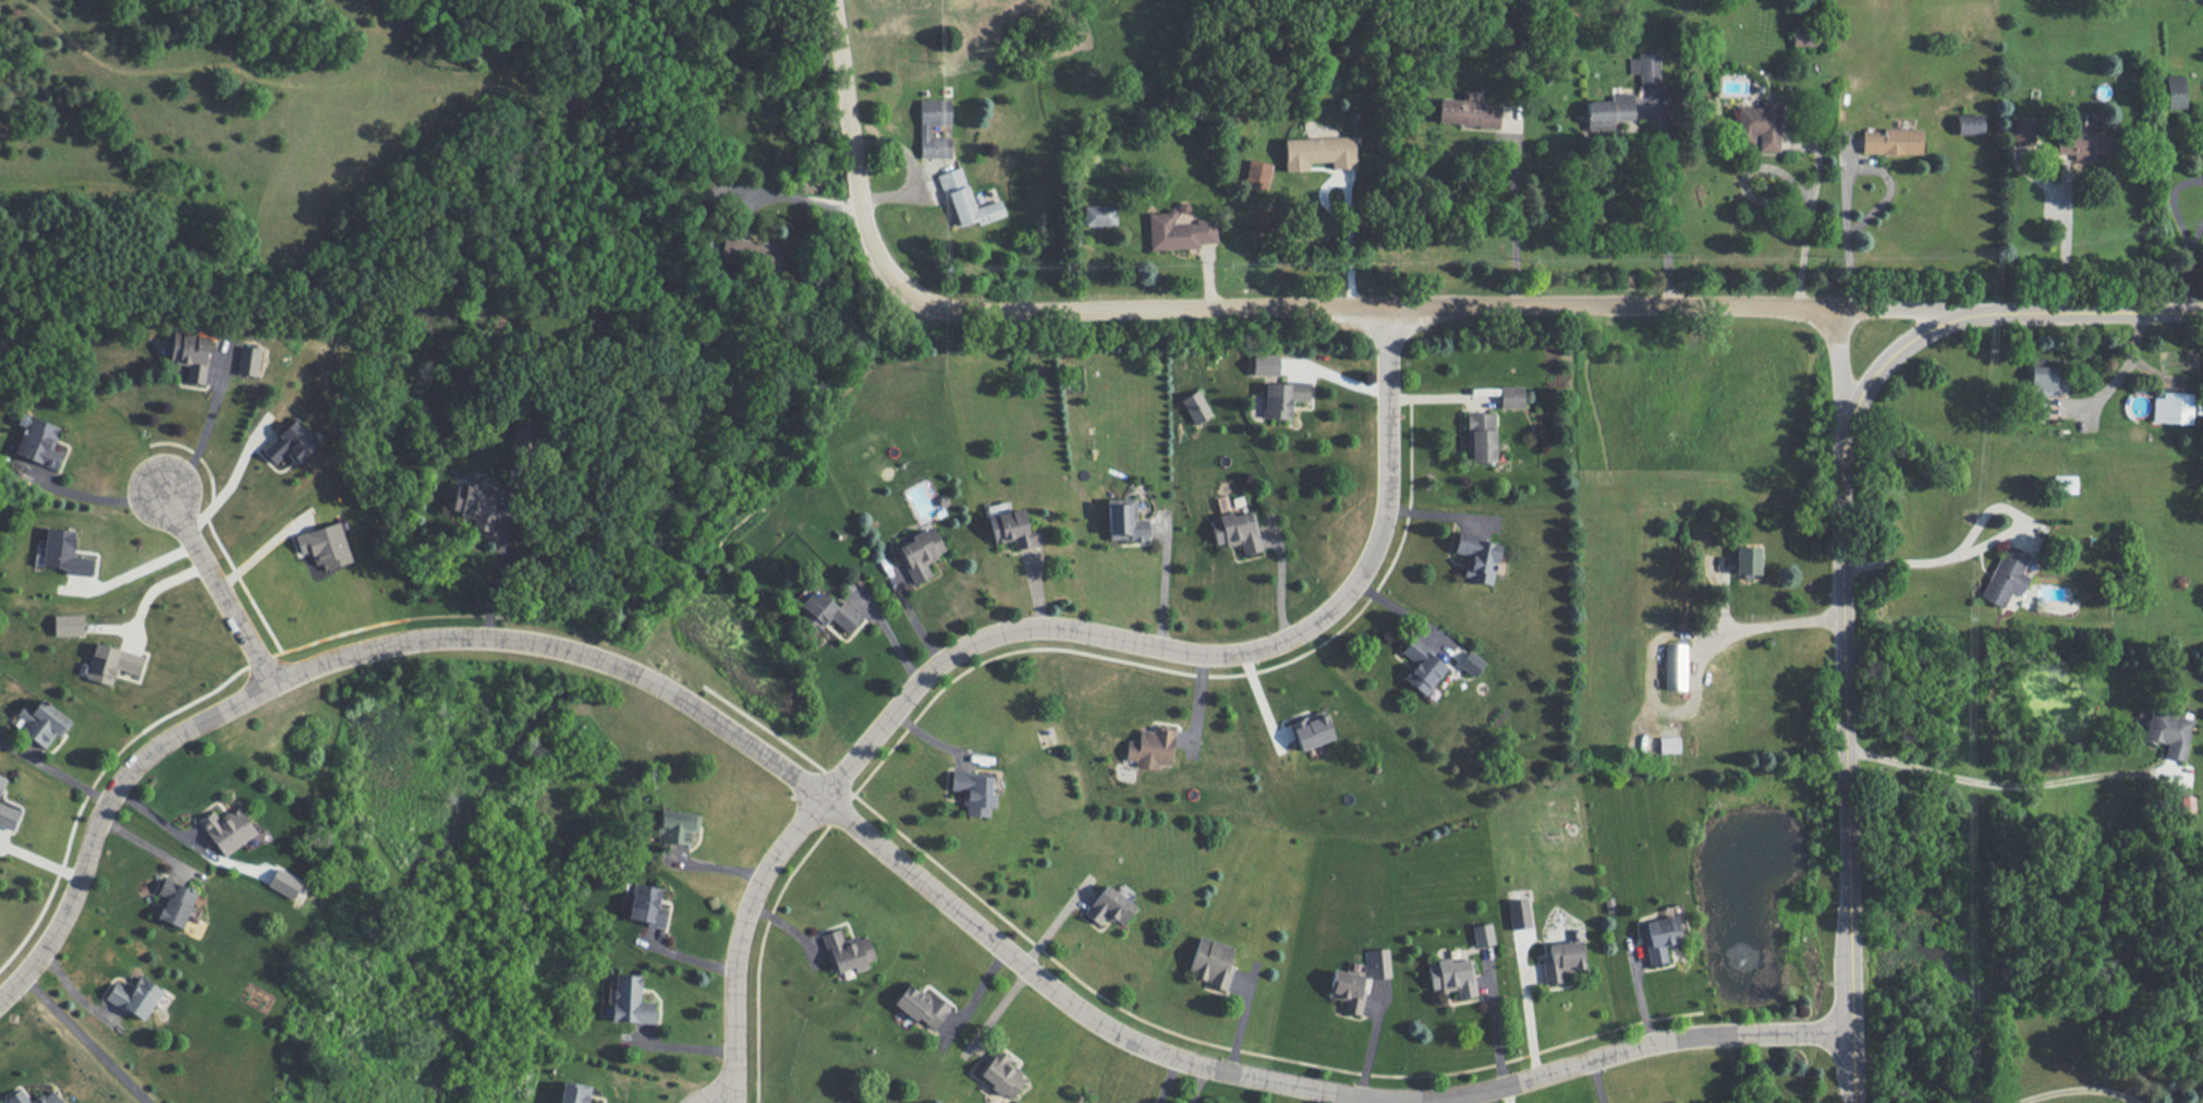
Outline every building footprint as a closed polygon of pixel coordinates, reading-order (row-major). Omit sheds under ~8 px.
[(1792,45),(1818,45),(1818,27),(1792,27),(1792,45)] [(1658,51),(1637,52),(1637,57),(1628,57),(1628,73),(1639,73),(1639,81),(1659,81),(1658,51)] [(2183,75),(2165,75),(2167,108),(2184,107),(2183,75)] [(1439,97),(1437,123),(1498,126),(1499,105),(1479,104),(1479,91),(1463,90),(1462,98),(1439,97)] [(1610,99),(1585,100),(1586,130),(1612,129),(1612,120),(1633,120),(1632,93),(1610,94),(1610,99)] [(950,99),(919,99),(920,156),(951,156),(951,136),(930,136),(930,123),(950,123),(950,99)] [(1778,150),(1780,101),(1760,100),(1760,107),(1738,106),(1737,141),(1756,142),(1756,149),(1778,150)] [(1956,134),(1982,133),(1982,114),(1956,114),(1956,134)] [(2034,142),(2033,118),(2012,119),(2013,143),(2034,142)] [(1921,153),(1922,129),(1861,128),(1861,152),(1921,153)] [(2111,154),(2111,131),(2056,132),(2056,153),(2073,153),(2073,159),(2091,158),(2090,155),(2111,154)] [(1283,138),(1284,170),(1307,170),(1307,161),(1330,161),(1330,168),(1354,167),(1353,136),(1283,138)] [(1244,185),(1268,187),(1269,161),(1246,160),(1244,185)] [(1001,198),(974,206),(962,166),(937,173),(944,197),(950,196),(958,226),(977,220),(978,224),(1005,215),(1001,198)] [(1083,204),(1083,225),(1116,224),(1115,204),(1083,204)] [(1149,249),(1199,247),(1199,242),(1216,241),(1215,217),(1195,218),(1195,222),(1175,223),(1174,210),(1147,211),(1149,249)] [(720,263),(779,267),(781,241),(722,237),(720,263)] [(202,383),(209,336),(173,331),(168,361),(187,364),(185,380),(202,383)] [(236,373),(256,375),(259,347),(239,345),(236,373)] [(1252,374),(1277,375),(1278,355),(1252,354),(1252,374)] [(2047,418),(2047,393),(2059,393),(2059,359),(2029,359),(2030,418),(2047,418)] [(1290,418),(1291,400),(1308,400),(1308,382),(1264,380),(1263,417),(1290,418)] [(1499,407),(1522,407),(1522,385),(1499,385),(1499,407)] [(1179,398),(1193,424),(1211,414),(1197,388),(1179,398)] [(2191,423),(2192,392),(2162,391),(2161,396),(2153,396),(2152,422),(2191,423)] [(59,426),(21,411),(17,423),(24,425),(14,452),(56,468),(62,452),(51,448),(59,426)] [(1466,447),(1469,447),(1470,461),(1494,461),(1493,412),(1465,412),(1466,447)] [(262,451),(274,463),(284,453),(295,464),(318,440),(294,417),(262,451)] [(28,467),(52,477),(55,469),(31,459),(28,467)] [(2076,475),(2052,475),(2052,492),(2076,492),(2076,475)] [(492,531),(498,492),(477,489),(478,486),(455,483),(451,512),(472,515),(470,527),(492,531)] [(1106,499),(1107,540),(1147,539),(1146,518),(1135,519),(1135,497),(1106,499)] [(1040,543),(1036,526),(1026,528),(1022,508),(1009,510),(1007,500),(985,505),(993,542),(1012,539),(1014,548),(1040,543)] [(1209,518),(1215,547),(1239,541),(1242,554),(1261,549),(1252,510),(1231,515),(1230,513),(1209,518)] [(350,561),(338,521),(294,534),(299,553),(309,550),(314,564),(321,562),(323,569),(350,561)] [(90,576),(93,557),(73,555),(76,530),(46,526),(41,565),(66,568),(65,572),(90,576)] [(913,583),(930,575),(924,561),(944,552),(932,526),(911,535),(912,539),(896,546),(913,583)] [(1491,584),(1500,541),(1456,532),(1452,551),(1466,554),(1461,577),(1491,584)] [(2028,576),(2020,572),(2028,554),(2004,543),(1979,597),(2001,608),(2008,591),(2019,596),(2028,576)] [(1758,576),(1758,546),(1735,545),(1735,576),(1758,576)] [(829,617),(846,632),(860,617),(841,600),(837,606),(820,590),(814,597),(809,593),(799,604),(804,608),(797,616),(815,632),(829,617)] [(54,635),(83,634),(83,614),(54,614),(54,635)] [(1402,678),(1424,694),(1446,665),(1410,637),(1399,651),(1414,662),(1402,678)] [(86,678),(113,684),(117,668),(138,673),(143,654),(94,642),(86,678)] [(1684,689),(1685,644),(1665,643),(1663,689),(1684,689)] [(1484,660),(1467,650),(1457,665),(1474,676),(1484,660)] [(45,747),(55,732),(61,736),(72,720),(40,698),(32,710),(23,704),(16,713),(24,719),(17,728),(45,747)] [(1299,750),(1333,737),(1322,709),(1289,722),(1299,750)] [(2191,717),(2149,709),(2142,740),(2165,745),(2163,756),(2183,760),(2191,717)] [(1169,764),(1174,728),(1151,725),(1150,729),(1138,728),(1137,740),(1126,739),(1124,759),(1133,760),(1133,765),(1156,769),(1157,763),(1169,764)] [(1678,736),(1658,736),(1658,752),(1678,752),(1678,736)] [(949,789),(961,790),(960,806),(965,806),(964,814),(988,815),(988,806),(994,807),(995,793),(989,793),(990,772),(950,770),(949,789)] [(12,828),(19,810),(0,803),(0,824),(12,828)] [(197,819),(222,856),(256,833),(237,806),(218,819),(211,809),(197,819)] [(690,844),(691,830),(697,830),(698,812),(660,809),(657,841),(690,844)] [(266,884),(291,898),(301,881),(276,867),(266,884)] [(181,928),(196,891),(163,877),(156,893),(165,896),(156,918),(181,928)] [(626,919),(663,926),(666,908),(657,906),(661,888),(633,882),(626,919)] [(1098,924),(1104,915),(1121,926),(1135,904),(1102,884),(1083,915),(1098,924)] [(1508,929),(1528,927),(1526,898),(1506,900),(1508,929)] [(1680,942),(1675,915),(1643,921),(1647,940),(1643,941),(1647,964),(1666,961),(1663,945),(1680,942)] [(1494,942),(1489,921),(1470,926),(1474,947),(1494,942)] [(821,933),(832,972),(853,966),(854,970),(867,966),(866,960),(874,958),(866,933),(842,940),(838,928),(821,933)] [(1228,965),(1233,946),(1197,936),(1186,974),(1208,980),(1207,984),(1225,990),(1232,966),(1228,965)] [(1540,960),(1543,983),(1562,981),(1561,969),(1572,968),(1572,969),(1583,968),(1579,939),(1546,944),(1548,958),(1540,960)] [(1369,977),(1389,977),(1388,947),(1368,948),(1369,977)] [(1427,965),(1431,991),(1455,987),(1457,998),(1476,995),(1469,957),(1449,961),(1448,957),(1434,960),(1435,964),(1427,965)] [(1363,975),(1332,968),(1326,995),(1344,999),(1342,1010),(1359,1014),(1364,990),(1360,989),(1363,975)] [(640,974),(613,973),(612,1020),(653,1022),(654,1001),(639,1000),(640,974)] [(104,998),(142,1020),(161,989),(138,975),(129,990),(114,981),(104,998)] [(931,1031),(948,1009),(910,980),(893,1001),(931,1031)] [(1009,1099),(1026,1077),(1006,1062),(1009,1057),(997,1048),(977,1075),(1009,1099)] [(590,1084),(561,1080),(558,1102),(587,1102),(590,1084)] [(52,1089),(43,1095),(41,1093),(29,1102),(19,1087),(4,1098),(8,1102),(61,1102),(52,1089)]
